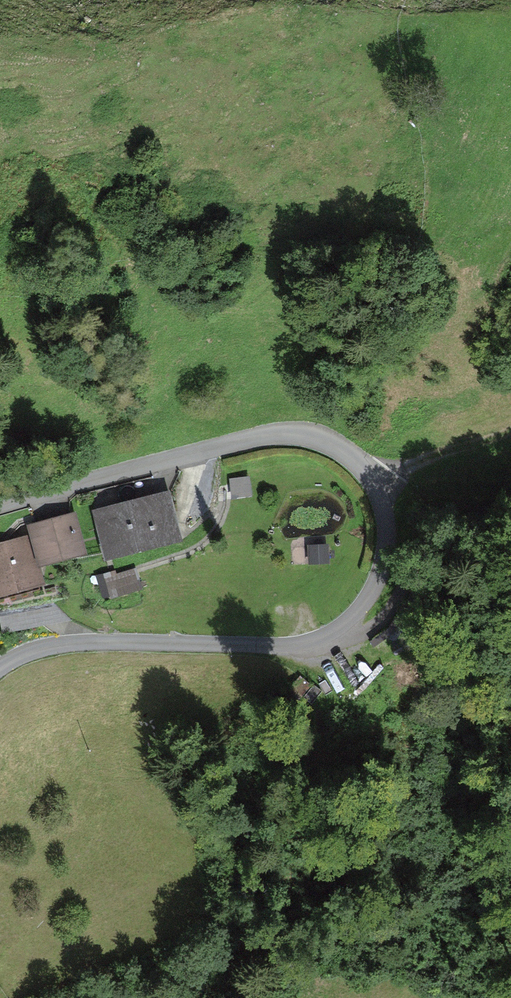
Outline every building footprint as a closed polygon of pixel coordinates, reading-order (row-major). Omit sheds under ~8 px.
[(248,473),(228,477),(231,498),(252,494),(248,473)] [(170,487),(92,508),(105,557),(183,536),(170,487)] [(75,510),(26,524),(29,532),(38,563),(86,549),(75,510)] [(0,540),(0,593),(43,580),(38,563),(29,532),(0,540)] [(328,542),(307,543),(308,562),(329,561),(328,542)] [(114,568),(95,574),(102,598),(141,586),(135,566),(115,572),(114,568)]
